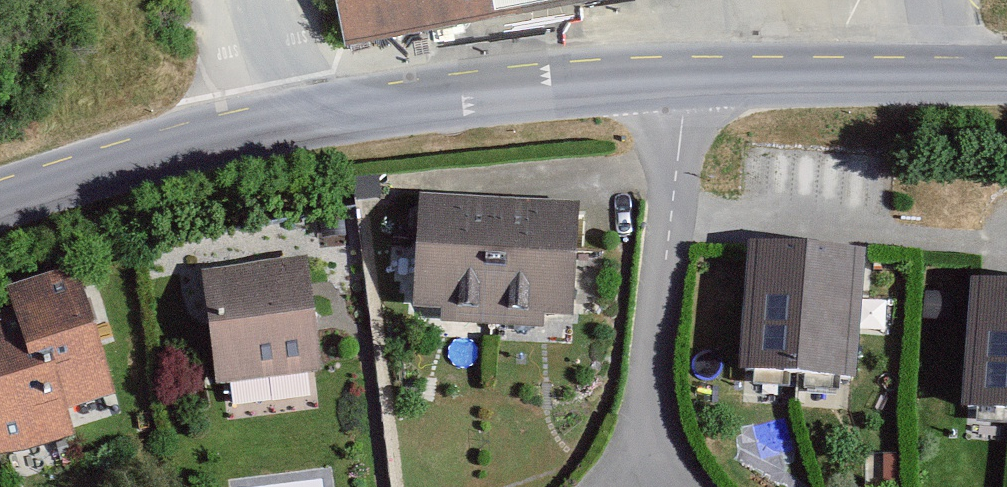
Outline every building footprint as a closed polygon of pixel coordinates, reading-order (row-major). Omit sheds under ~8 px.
[(340,40),(570,0),(333,0),(340,40)] [(576,217),(414,196),(399,310),(561,331),(576,217)] [(311,383),(295,267),(191,281),(207,397),(311,383)] [(69,276),(0,298),(0,311),(3,321),(0,322),(0,461),(58,443),(51,422),(111,403),(69,276)] [(879,294),(759,282),(744,430),(865,442),(879,294)] [(970,296),(955,445),(1006,450),(1006,300),(970,296)]
